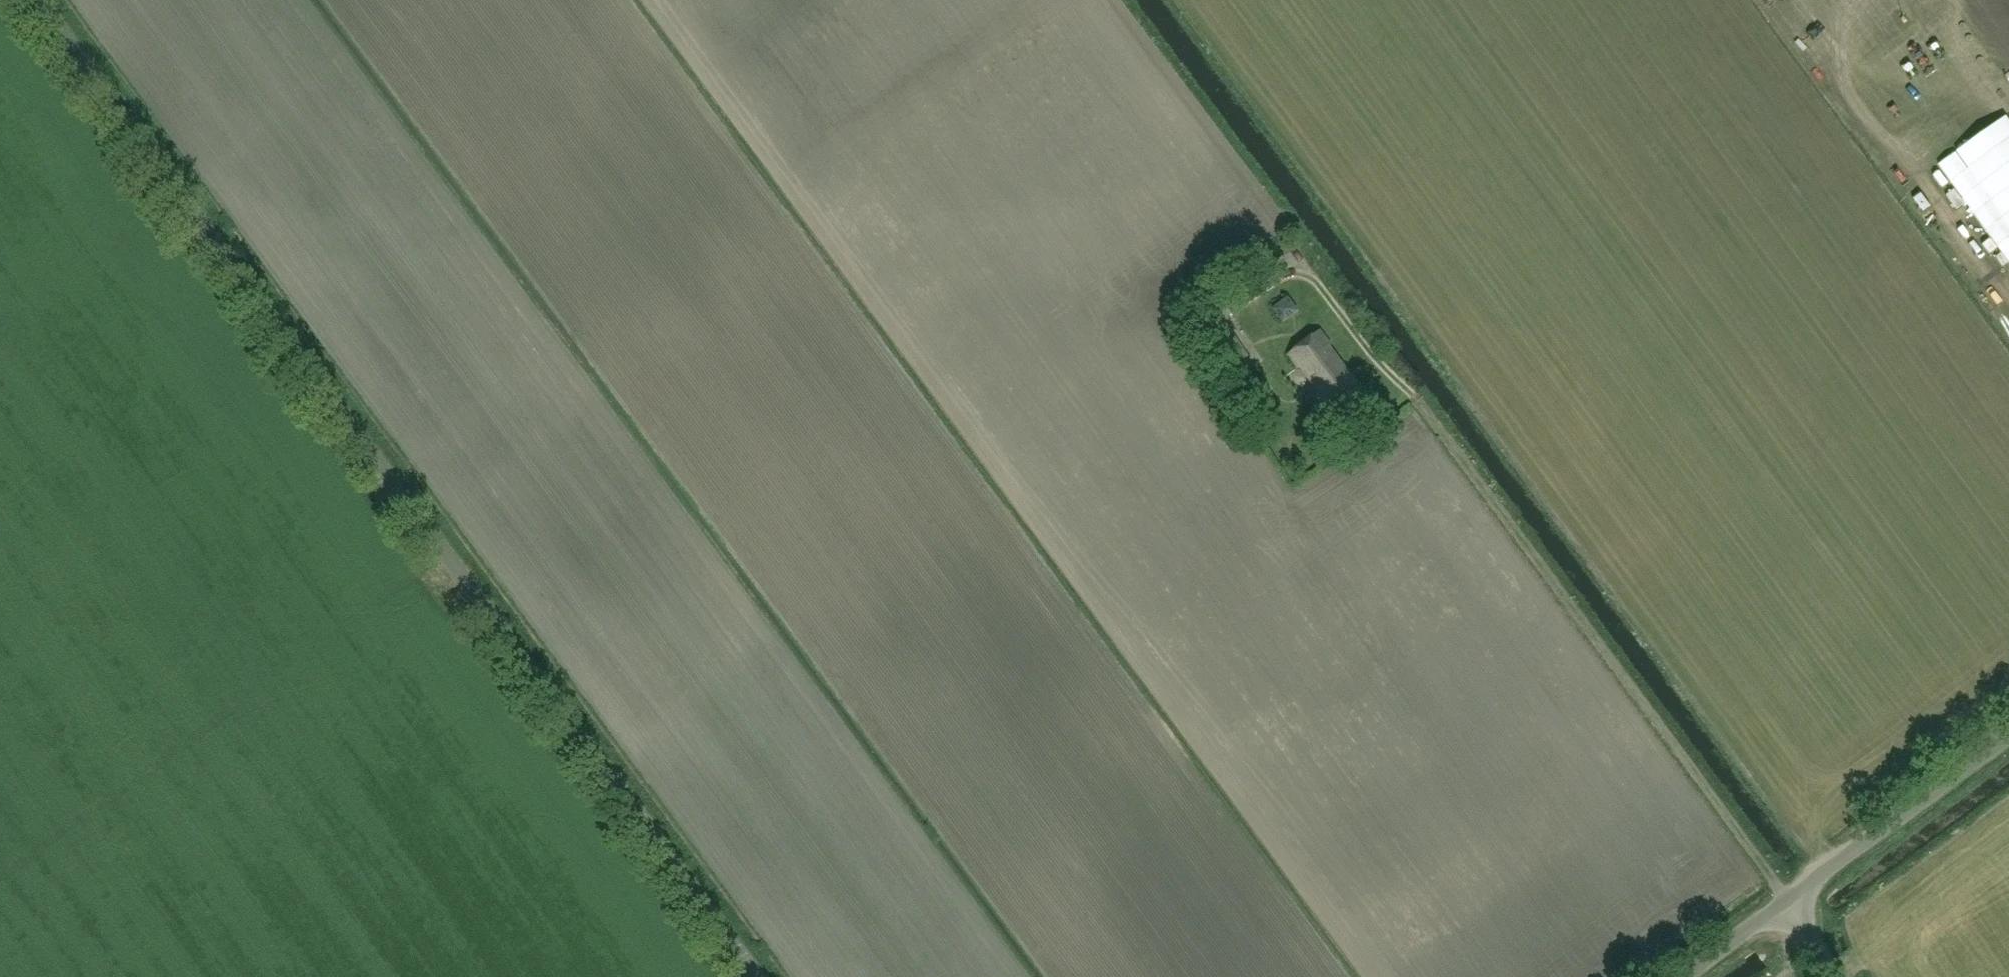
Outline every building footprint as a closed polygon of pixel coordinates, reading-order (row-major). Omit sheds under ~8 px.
[(1346,422),(1369,404),(1357,389),(1359,387),(1328,345),(1329,344),(1319,331),(1288,354),(1298,367),(1300,366),(1332,408),(1335,406),(1346,422)]
